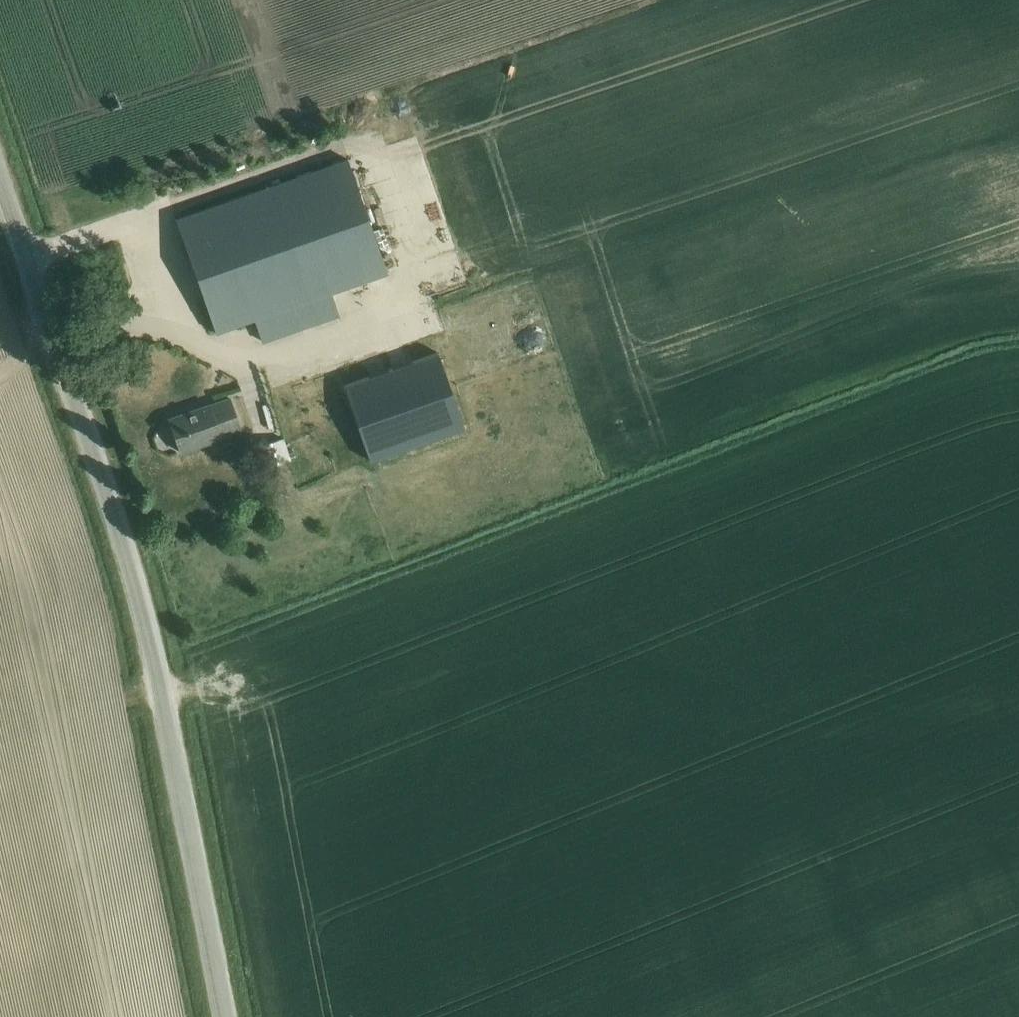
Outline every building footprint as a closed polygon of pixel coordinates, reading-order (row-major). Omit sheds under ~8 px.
[(387,272),(347,159),(176,219),(216,332),(225,329),(253,319),(261,342),(271,338),(338,315),(331,292),(387,272)] [(437,352),(342,385),(355,420),(369,461),(464,427),(450,388),(437,352)] [(210,404),(168,419),(179,451),(222,436),(221,436),(241,429),(231,398),(211,405),(210,404)] [(265,467),(290,459),(283,438),(258,446),(265,467)]
